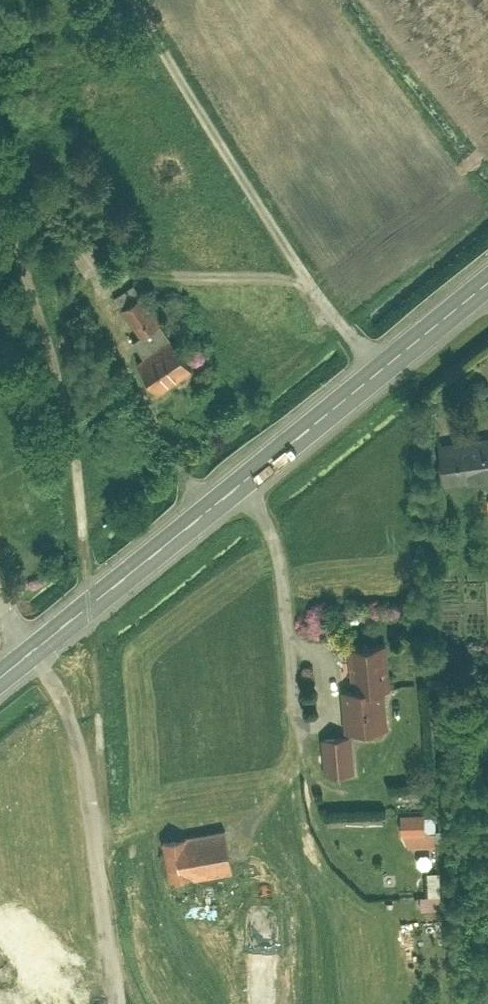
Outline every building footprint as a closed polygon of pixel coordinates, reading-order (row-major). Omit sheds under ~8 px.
[(116,303),(135,334),(153,323),(134,292),(116,303)] [(138,368),(158,397),(191,374),(171,345),(138,368)] [(443,490),(487,485),(487,432),(437,438),(443,490)] [(347,651),(350,691),(384,688),(388,688),(386,649),(347,651)] [(384,688),(350,691),(341,691),(344,738),(387,735),(384,688)] [(352,741),(322,742),(323,777),(354,776),(352,741)] [(399,818),(399,838),(427,839),(427,836),(435,836),(435,819),(399,818)] [(163,844),(170,885),(233,873),(226,832),(163,844)] [(438,905),(436,871),(425,872),(426,896),(420,897),(420,906),(438,905)]
